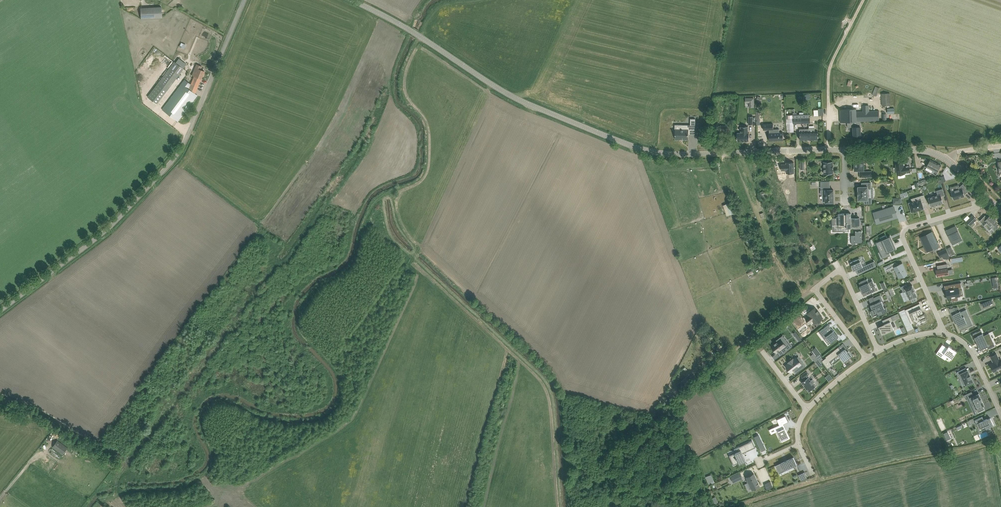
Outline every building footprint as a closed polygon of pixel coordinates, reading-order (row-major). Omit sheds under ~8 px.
[(142,9),(141,8),(142,18),(142,17),(162,16),(162,17),(162,7),(161,7),(161,8),(142,9)] [(183,68),(182,68),(177,64),(174,62),(170,68),(179,74),(183,68)] [(201,78),(205,71),(201,69),(202,66),(197,64),(192,75),(194,76),(191,84),(185,79),(162,109),(178,121),(198,95),(195,93),(201,78)] [(148,97),(157,103),(167,90),(158,83),(148,97)] [(890,93),(881,94),(882,105),(891,105),(890,93)] [(749,103),(749,105),(749,107),(754,107),(754,105),(754,98),(745,98),(745,103),(749,103)] [(860,121),(880,121),(879,111),(856,111),(856,109),(840,109),(841,122),(847,122),(848,127),(852,127),(851,122),(860,121)] [(793,115),(790,115),(786,115),(787,129),(794,129),(794,123),(802,123),(802,117),(804,117),(804,114),(804,112),(799,112),(800,114),(797,114),(797,112),(793,112),(793,115)] [(804,117),(802,117),(802,123),(810,123),(810,114),(804,114),(804,117)] [(675,139),(688,139),(689,134),(695,134),(695,119),(691,119),(691,125),(679,125),(679,130),(676,130),(676,131),(675,131),(674,135),(675,135),(675,139)] [(852,127),(853,127),(854,135),(861,135),(860,121),(851,122),(852,127)] [(769,133),(769,141),(780,140),(784,140),(784,132),(784,130),(780,130),(780,128),(773,128),(773,123),(763,124),(763,129),(769,129),(770,133),(769,133)] [(748,133),(748,126),(741,127),(741,133),(737,133),(737,141),(749,141),(749,133),(748,133)] [(818,131),(815,131),(815,127),(809,127),(809,128),(809,140),(818,139),(818,131)] [(809,140),(809,128),(800,129),(800,132),(800,140),(809,140)] [(855,166),(855,170),(860,170),(860,171),(860,177),(872,177),(872,171),(864,171),(863,170),(864,170),(863,158),(855,158),(855,163),(854,163),(854,166),(855,166)] [(941,165),(930,159),(927,167),(935,171),(934,174),(936,175),(941,165)] [(824,173),(825,173),(833,173),(833,168),(833,166),(833,161),(824,161),(824,173)] [(787,173),(794,173),(794,162),(786,162),(786,165),(785,165),(785,164),(781,164),(782,170),(787,170),(787,173)] [(896,164),(898,174),(905,173),(911,172),(909,165),(904,166),(903,162),(896,164)] [(862,186),(858,186),(859,200),(865,200),(865,203),(872,203),(872,198),(868,198),(868,187),(871,187),(871,183),(862,183),(862,186)] [(970,191),(963,183),(963,184),(959,187),(960,189),(951,191),(952,194),(951,194),(952,197),(953,197),(954,199),(965,196),(965,194),(969,190),(969,191),(970,191)] [(945,195),(943,189),(937,191),(938,195),(928,198),(931,206),(944,203),(942,196),(945,195)] [(759,192),(761,197),(762,200),(764,199),(764,198),(769,196),(767,190),(759,192)] [(821,194),(825,194),(826,202),(829,202),(829,203),(833,203),(833,202),(834,202),(834,190),(821,190),(821,194)] [(920,196),(921,199),(909,203),(912,212),(924,209),(923,205),(927,204),(924,195),(920,196)] [(724,203),(728,215),(732,213),(728,202),(724,203)] [(883,216),(884,221),(898,218),(897,213),(899,213),(898,207),(878,212),(879,218),(883,216)] [(851,213),(839,213),(839,217),(837,217),(837,221),(838,221),(838,225),(841,225),(841,228),(851,228),(851,226),(860,226),(860,218),(851,218),(851,213)] [(973,215),(969,219),(967,217),(965,220),(966,221),(970,225),(977,219),(973,215)] [(988,224),(990,226),(990,225),(992,227),(997,222),(990,215),(983,223),(986,226),(988,224)] [(964,223),(960,228),(973,241),(977,236),(964,223)] [(960,241),(956,226),(946,229),(951,244),(960,241)] [(925,237),(922,239),(927,251),(933,248),(932,246),(937,243),(933,233),(925,236),(925,237)] [(890,255),(888,251),(889,250),(889,251),(895,248),(891,239),(888,240),(887,238),(886,235),(880,237),(881,241),(879,242),(884,252),(881,254),(883,258),(890,255)] [(942,253),(939,254),(940,257),(948,254),(946,249),(941,251),(942,253)] [(861,267),(863,272),(876,266),(874,261),(863,266),(859,258),(850,262),(854,271),(861,267)] [(886,271),(890,269),(895,267),(899,278),(904,276),(907,274),(908,274),(903,263),(897,266),(895,262),(896,262),(884,267),(886,271)] [(938,276),(949,274),(947,263),(937,265),(938,269),(936,269),(937,273),(937,274),(937,276),(938,276)] [(972,285),(991,282),(990,276),(971,279),(972,285)] [(859,282),(861,286),(860,286),(864,296),(877,290),(875,285),(871,286),(867,279),(859,282)] [(946,290),(947,294),(946,294),(946,295),(947,295),(947,298),(951,298),(952,301),(952,302),(958,300),(957,296),(960,296),(960,295),(960,296),(959,288),(962,288),(961,282),(961,283),(949,285),(950,289),(946,290)] [(913,303),(917,301),(916,297),(917,296),(912,285),(908,287),(907,284),(901,287),(903,292),(906,291),(910,299),(911,299),(913,303)] [(883,300),(881,295),(874,298),(876,303),(870,305),(872,309),(871,310),(874,315),(878,313),(878,311),(885,308),(882,301),(883,300)] [(923,313),(919,304),(907,309),(909,315),(912,314),(915,321),(917,320),(919,324),(922,323),(923,322),(927,320),(925,316),(926,316),(925,312),(923,313)] [(813,320),(815,324),(823,318),(819,313),(820,313),(818,310),(817,311),(815,308),(811,311),(807,306),(802,311),(805,314),(807,312),(810,316),(806,319),(809,323),(813,320)] [(961,312),(958,306),(949,308),(949,307),(948,307),(954,321),(956,320),(960,330),(968,326),(966,321),(970,320),(965,310),(967,310),(967,309),(961,312)] [(891,316),(883,320),(884,324),(879,326),(882,334),(894,329),(891,322),(893,321),(891,316)] [(829,344),(838,337),(832,329),(828,332),(824,327),(819,332),(829,344)] [(802,339),(796,331),(793,333),(799,341),(802,339)] [(978,340),(980,345),(980,344),(982,348),(983,347),(986,352),(985,352),(985,353),(997,347),(995,341),(993,342),(991,337),(987,339),(984,335),(982,336),(980,333),(975,335),(976,335),(978,340)] [(774,344),(771,346),(777,353),(778,351),(779,351),(780,351),(780,350),(781,349),(784,352),(783,353),(784,353),(792,347),(792,346),(791,347),(788,343),(785,346),(780,340),(777,341),(774,343),(774,344)] [(944,353),(952,359),(957,351),(949,346),(944,353)] [(838,347),(826,357),(828,359),(824,362),(828,368),(832,365),(829,361),(838,354),(844,362),(852,356),(848,351),(846,348),(842,351),(838,347)] [(815,362),(819,359),(814,353),(811,356),(815,362)] [(994,372),(1000,368),(1000,359),(1000,360),(997,354),(991,356),(993,361),(994,362),(990,364),(994,372)] [(789,363),(790,364),(787,366),(792,372),(794,371),(796,374),(806,366),(799,357),(794,361),(793,360),(789,363)] [(963,378),(966,384),(968,383),(969,384),(973,381),(971,377),(972,377),(970,375),(968,370),(964,372),(963,369),(957,372),(960,379),(963,378)] [(804,378),(805,379),(802,382),(809,392),(816,386),(813,383),(815,382),(813,379),(811,380),(808,377),(807,376),(809,374),(807,371),(801,375),(804,378)] [(974,396),(972,392),(964,395),(966,399),(969,398),(971,403),(973,402),(976,409),(985,405),(979,393),(974,396)] [(782,440),(789,437),(783,424),(788,421),(786,416),(777,419),(780,425),(775,427),(777,431),(778,431),(782,440)] [(975,420),(979,427),(981,426),(983,430),(994,425),(991,418),(988,419),(988,418),(987,419),(984,420),(982,416),(975,420)] [(760,438),(755,440),(761,451),(766,449),(760,438)] [(53,447),(63,454),(68,447),(63,443),(58,440),(53,447)] [(733,465),(738,462),(739,464),(746,461),(742,453),(746,451),(743,445),(734,449),(736,448),(738,451),(731,455),(732,455),(734,459),(732,460),(734,464),(733,464),(733,465)] [(776,465),(778,464),(781,471),(785,470),(786,469),(787,470),(798,465),(794,457),(787,460),(787,459),(784,460),(784,461),(776,465)] [(808,477),(805,472),(801,473),(799,475),(801,480),(808,477)] [(730,477),(733,481),(742,477),(739,473),(730,477)] [(746,477),(752,490),(760,486),(754,473),(746,477)] [(766,490),(773,487),(770,481),(764,484),(766,490)]
